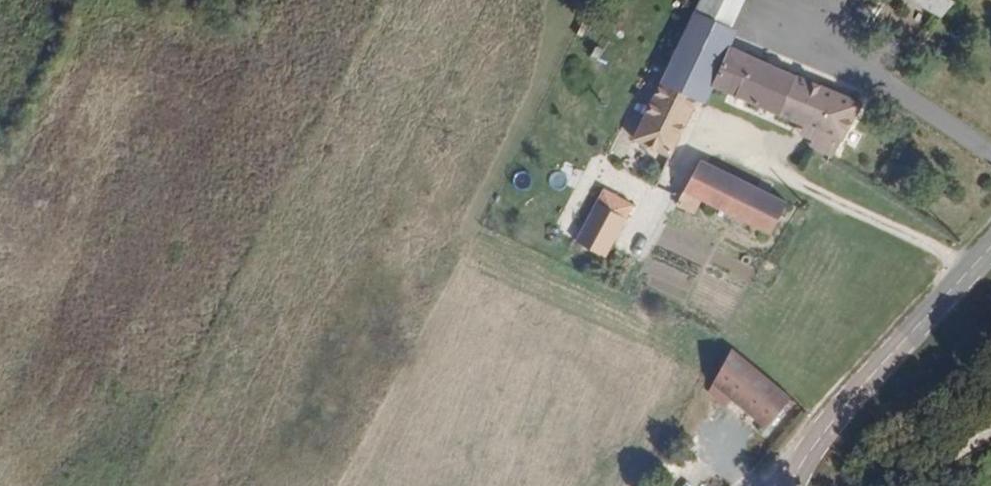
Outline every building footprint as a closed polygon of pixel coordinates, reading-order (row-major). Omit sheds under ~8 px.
[(657,63),(695,81),(702,68),(721,30),(736,0),(688,0),(657,63)] [(937,8),(940,0),(918,0),(937,8)] [(769,96),(785,57),(721,30),(702,68),(769,96)] [(821,137),(855,85),(850,83),(785,57),(769,96),(804,111),(800,127),(821,137)] [(663,144),(695,81),(657,63),(625,126),(663,144)] [(870,82),(853,72),(850,83),(855,85),(864,89),(870,82)] [(777,188),(685,146),(666,189),(687,198),(689,193),(760,225),(777,188)] [(606,182),(578,239),(610,256),(639,198),(606,182)] [(783,389),(723,338),(700,378),(722,396),(729,388),(763,414),(783,389)]
